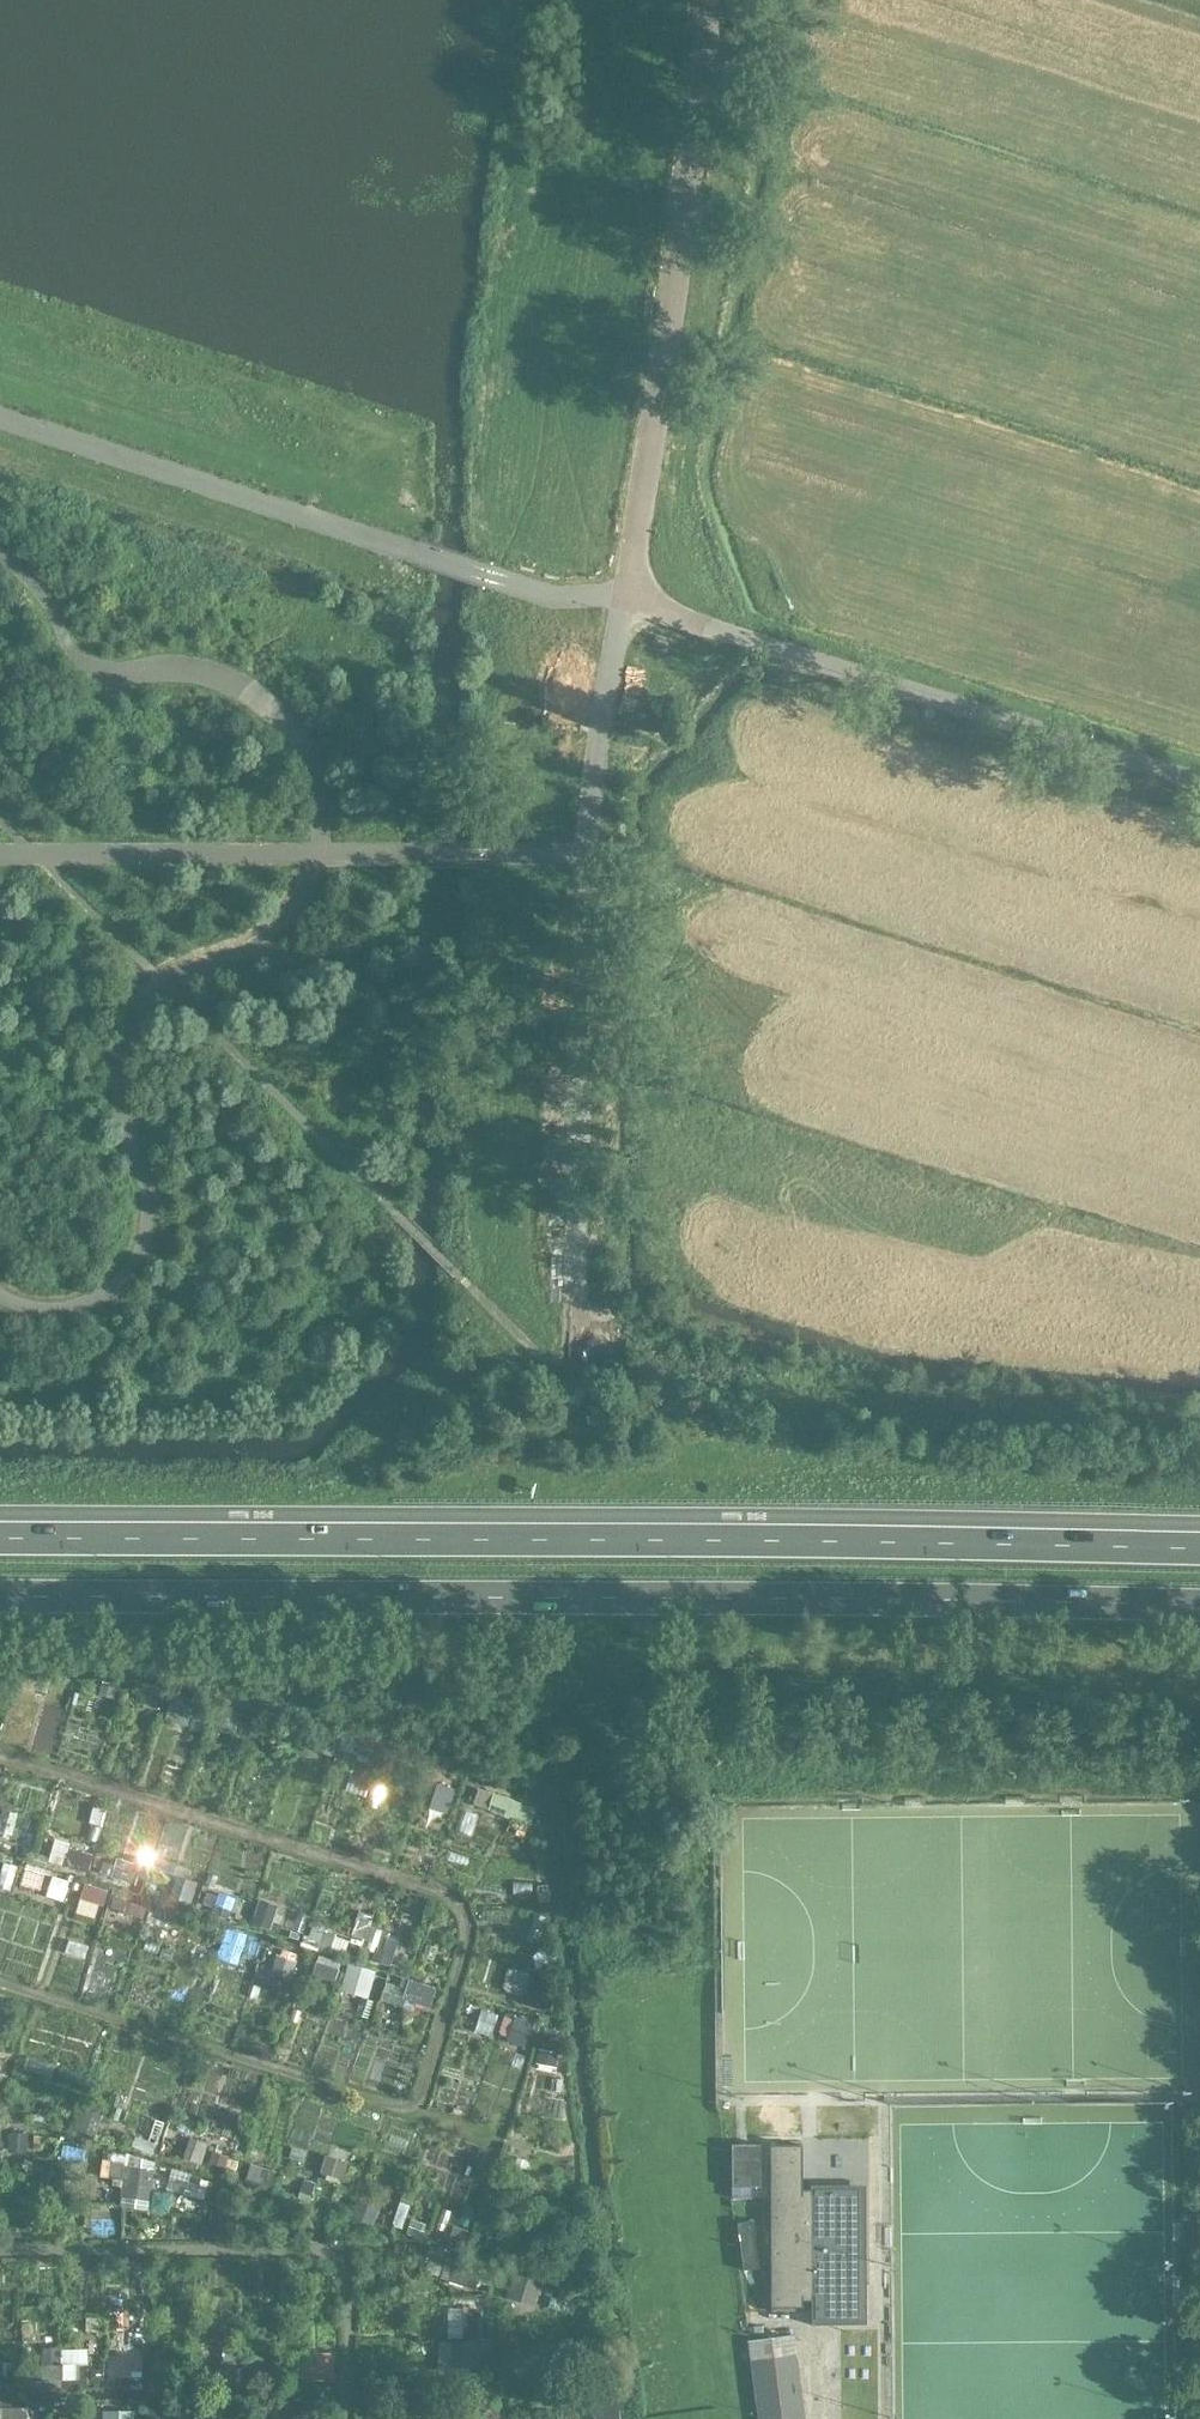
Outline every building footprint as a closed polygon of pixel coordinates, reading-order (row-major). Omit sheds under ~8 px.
[(667,636),(653,631),(651,639),(664,644),(667,636)] [(43,1686),(20,1679),(15,1692),(39,1700),(43,1686)] [(453,1790),(435,1784),(428,1808),(446,1813),(453,1790)] [(475,1803),(532,1818),(536,1802),(479,1787),(475,1803)] [(53,1874),(49,1893),(66,1897),(70,1877),(53,1874)] [(86,1882),(82,1895),(104,1901),(107,1888),(86,1882)] [(256,1918),(269,1921),(274,1902),(260,1899),(256,1918)] [(225,1927),(220,1957),(240,1961),(245,1931),(225,1927)] [(381,1931),(373,1955),(391,1961),(399,1937),(381,1931)] [(348,1961),(342,1988),(370,1994),(376,1967),(348,1961)] [(509,1965),(503,1987),(522,1992),(528,1970),(509,1965)] [(382,1994),(430,2010),(438,1987),(390,1971),(382,1994)] [(482,2009),(477,2029),(494,2033),(498,2013),(482,2009)] [(509,2039),(528,2044),(535,2019),(516,2014),(509,2039)] [(155,2150),(164,2120),(145,2113),(136,2144),(155,2150)] [(190,2135),(185,2156),(203,2161),(208,2140),(190,2135)] [(119,2199),(145,2207),(158,2160),(109,2146),(102,2170),(125,2177),(119,2199)] [(732,2146),(732,2188),(750,2188),(760,2188),(760,2146),(732,2146)] [(802,2146),(770,2146),(770,2311),(799,2311),(803,2311),(802,2300),(811,2300),(811,2324),(815,2325),(816,2325),(816,2320),(830,2320),(830,2319),(859,2319),(859,2318),(859,2284),(858,2189),(837,2189),(837,2187),(827,2187),(827,2189),(815,2189),(815,2185),(810,2185),(810,2189),(802,2189),(802,2179),(802,2146)] [(754,2217),(738,2220),(745,2267),(761,2265),(754,2217)] [(449,2306),(449,2335),(483,2335),(483,2306),(449,2306)] [(748,2340),(758,2418),(803,2418),(793,2335),(748,2340)]
